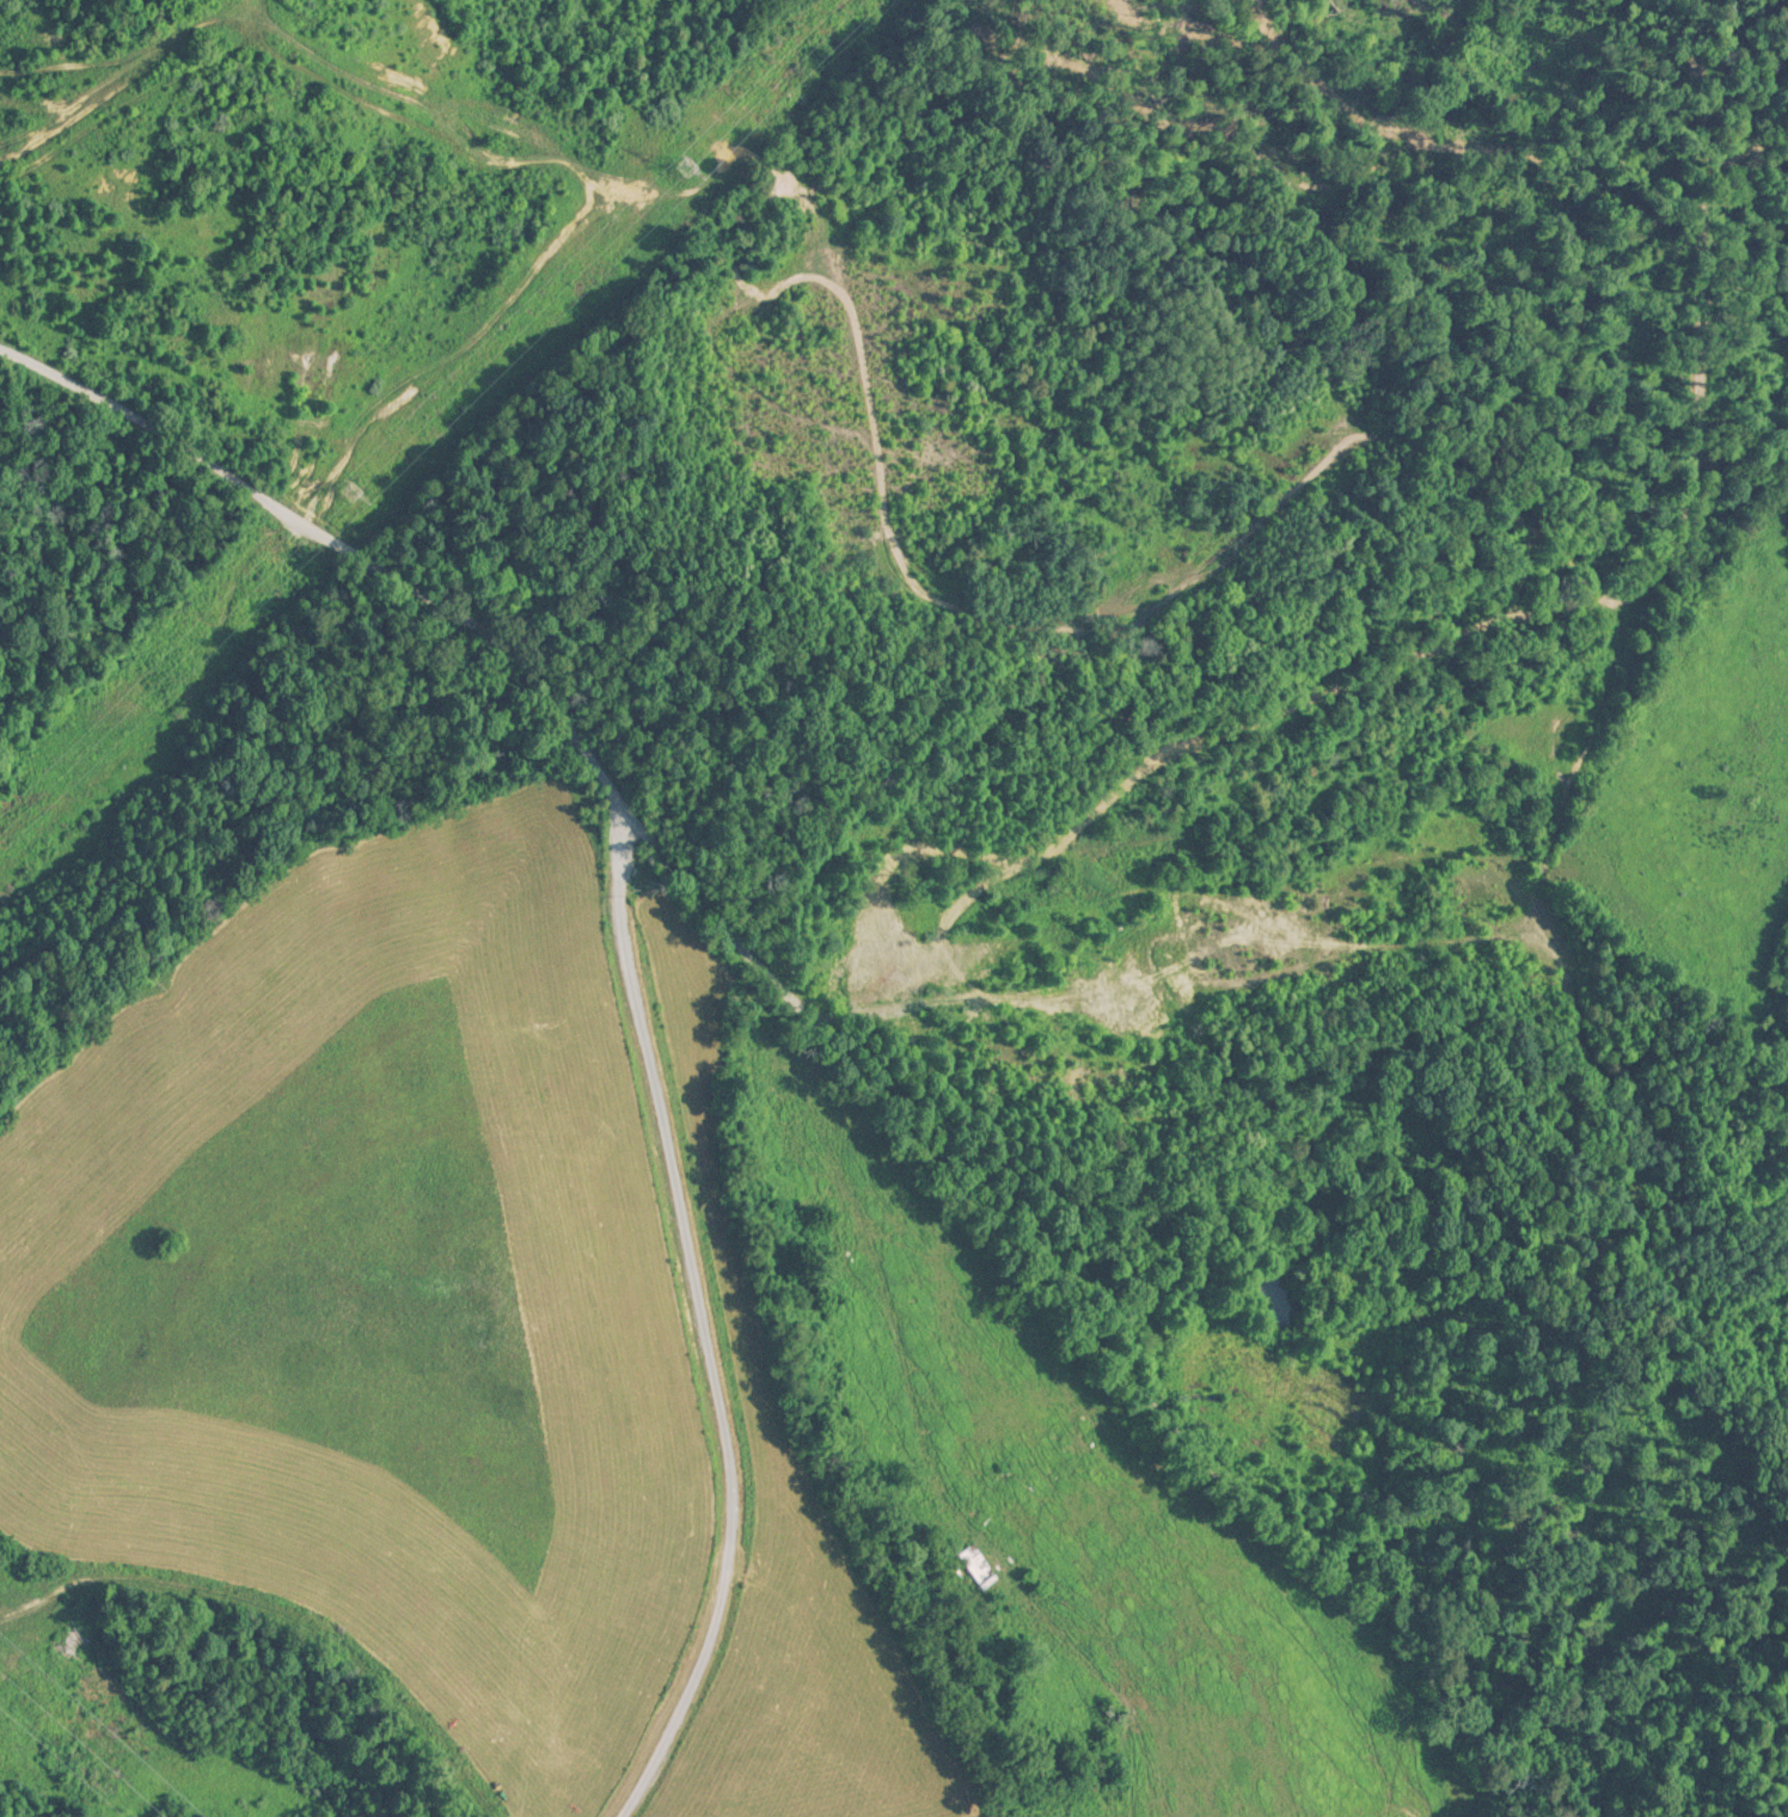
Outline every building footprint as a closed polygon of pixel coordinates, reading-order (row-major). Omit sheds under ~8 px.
[(1000,1580),(975,1545),(959,1557),(984,1592),(1000,1580)]
